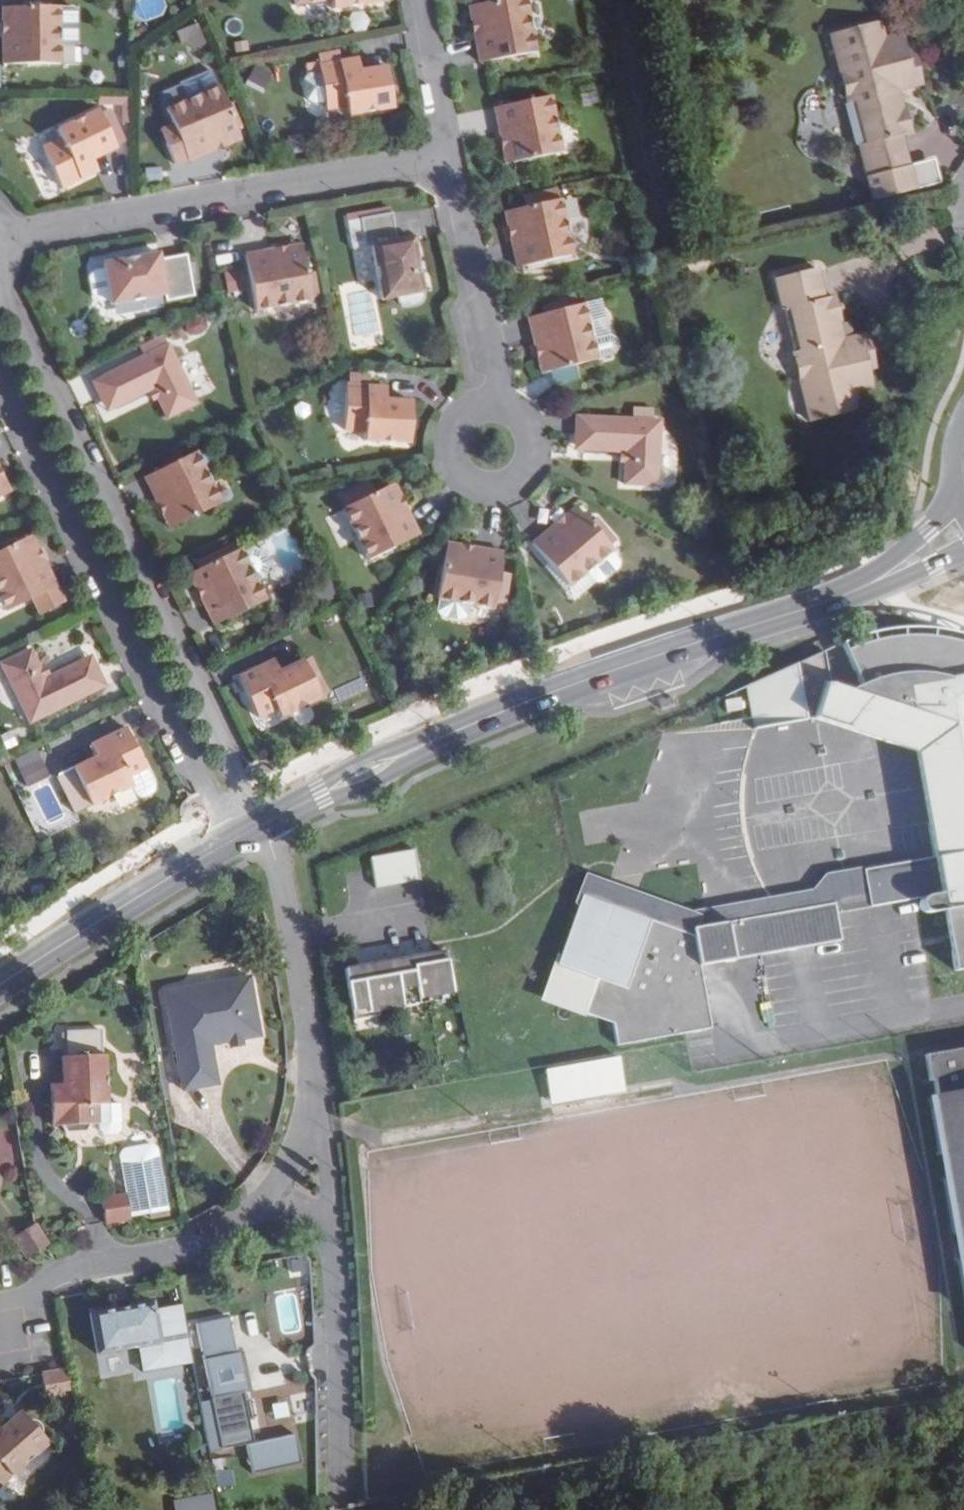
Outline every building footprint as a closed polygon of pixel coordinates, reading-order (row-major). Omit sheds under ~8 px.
[(330,8),(380,0),(328,0),(330,8)] [(508,58),(534,53),(524,0),(494,0),(477,3),(482,33),(474,35),(479,63),(508,58)] [(482,33),(477,3),(469,4),(474,35),(482,33)] [(58,8),(10,8),(10,25),(3,25),(3,65),(58,65),(58,47),(58,8)] [(73,8),(58,8),(58,47),(73,47),(77,43),(76,12),(73,8)] [(189,53),(209,43),(198,22),(179,32),(189,53)] [(921,84),(913,52),(905,54),(901,36),(884,40),(879,22),(830,34),(848,103),(856,101),(867,144),(860,146),(868,176),(908,165),(900,135),(910,133),(904,109),(897,111),(892,91),(921,84)] [(360,68),(357,55),(341,57),(343,71),(360,68)] [(386,64),(360,68),(343,71),(341,57),(317,61),(317,62),(313,63),(312,60),(303,62),(305,71),(318,69),(323,98),(324,106),(344,102),(346,112),(391,105),(386,64)] [(256,67),(248,83),(264,90),(271,74),(256,67)] [(323,98),(318,69),(305,71),(301,77),(304,96),(310,100),(323,98)] [(220,89),(183,104),(194,131),(178,138),(178,139),(166,144),(175,164),(187,160),(188,162),(213,151),(211,145),(238,133),(237,130),(232,118),(220,89)] [(548,95),(492,105),(497,131),(505,130),(511,160),(557,152),(548,95)] [(183,104),(166,111),(178,138),(194,131),(183,104)] [(61,188),(82,179),(76,167),(92,159),(115,149),(97,111),(56,131),(60,140),(42,148),(61,188)] [(237,116),(232,118),(237,130),(242,128),(237,116)] [(511,160),(505,130),(497,131),(503,162),(511,160)] [(238,133),(211,145),(213,151),(241,139),(238,133)] [(76,167),(82,179),(98,171),(92,159),(76,167)] [(572,253),(560,196),(513,205),(520,235),(511,237),(517,265),(572,253)] [(520,235),(513,205),(504,208),(511,237),(520,235)] [(391,214),(360,220),(365,248),(371,246),(381,300),(422,293),(412,238),(396,241),(391,214)] [(302,250),(301,243),(270,248),(272,256),(302,250)] [(270,305),(311,297),(310,296),(309,290),(306,272),(302,250),(272,256),(270,248),(244,253),(249,280),(265,277),(270,305)] [(199,282),(195,262),(188,264),(187,255),(159,260),(158,253),(104,263),(105,268),(111,300),(112,304),(166,295),(167,301),(194,296),(192,284),(199,282)] [(111,300),(105,268),(95,270),(89,278),(93,297),(101,301),(111,300)] [(239,269),(224,272),(229,294),(244,290),(239,269)] [(817,269),(776,279),(783,309),(790,307),(801,351),(793,352),(810,421),(859,409),(854,391),(871,387),(866,369),(874,367),(866,335),(837,342),(832,322),(839,320),(834,297),(823,299),(817,269)] [(314,271),(306,272),(309,290),(317,288),(314,271)] [(270,305),(265,277),(249,280),(254,309),(270,305)] [(317,288),(309,290),(310,296),(318,295),(317,288)] [(584,303),(530,317),(537,343),(544,342),(551,371),(598,359),(594,341),(584,303)] [(594,341),(598,359),(616,355),(620,348),(617,341),(611,337),(594,341)] [(544,342),(537,343),(544,373),(551,371),(544,342)] [(92,382),(100,398),(108,394),(115,408),(152,390),(166,419),(196,405),(167,346),(92,382)] [(368,387),(339,385),(336,433),(403,438),(405,401),(383,399),(367,398),(368,387)] [(384,389),(368,387),(367,398),(383,399),(384,389)] [(108,394),(100,398),(107,412),(115,408),(108,394)] [(661,420),(578,416),(577,434),(585,434),(585,450),(626,452),(625,484),(658,486),(661,420)] [(585,434),(577,434),(576,449),(585,450),(585,434)] [(221,504),(196,451),(145,476),(157,500),(165,496),(179,525),(221,504)] [(2,495),(10,491),(0,471),(0,491),(2,495)] [(392,485),(386,488),(399,515),(406,512),(392,485)] [(386,488),(343,509),(360,546),(387,532),(395,548),(418,536),(406,512),(399,515),(386,488)] [(165,496),(157,500),(171,529),(179,525),(165,496)] [(561,527),(583,508),(579,503),(556,522),(561,527)] [(556,522),(535,540),(553,560),(565,549),(585,571),(590,567),(613,546),(615,544),(611,540),(619,534),(608,523),(601,529),(592,518),(583,508),(561,527),(556,522)] [(599,512),(592,518),(601,529),(608,523),(599,512)] [(387,532),(360,546),(368,561),(395,548),(387,532)] [(32,535),(24,539),(36,566),(44,562),(32,535)] [(44,562),(36,566),(24,539),(0,550),(0,593),(22,583),(29,598),(36,613),(62,601),(44,562)] [(243,549),(257,579),(266,575),(270,562),(265,550),(252,545),(243,549)] [(474,549),(443,545),(442,554),(474,557),(474,549)] [(215,623),(241,610),(234,594),(258,582),(241,546),(199,567),(212,594),(204,599),(215,623)] [(622,555),(613,546),(590,567),(598,577),(605,577),(622,562),(622,555)] [(437,601),(495,608),(501,552),(474,549),(474,557),(442,554),(437,601)] [(565,549),(553,560),(572,582),(585,571),(565,549)] [(212,594),(199,567),(191,570),(204,599),(212,594)] [(241,610),(266,598),(258,582),(234,594),(241,610)] [(22,583),(0,593),(0,604),(3,611),(29,598),(22,583)] [(904,636),(879,639),(845,651),(860,686),(848,690),(829,685),(824,651),(746,688),(751,718),(764,716),(766,727),(813,719),(830,716),(862,726),(871,699),(901,694),(902,697),(905,700),(945,713),(963,816),(927,823),(933,858),(826,875),(814,890),(688,912),(692,936),(581,896),(554,970),(595,984),(584,1014),(613,1024),(617,1043),(709,1029),(700,964),(840,940),(834,901),(865,894),(869,906),(922,897),(919,903),(919,908),(922,911),(931,913),(943,911),(962,918),(950,953),(954,971),(963,969),(963,644),(958,642),(934,637),(904,636)] [(106,685),(98,670),(89,673),(82,658),(44,677),(30,648),(0,661),(30,722),(106,685)] [(98,670),(91,654),(82,658),(89,673),(98,670)] [(306,659),(280,671),(265,677),(260,666),(239,676),(258,716),(276,708),(280,716),(323,695),(306,659)] [(280,671),(275,659),(260,666),(265,677),(280,671)] [(862,726),(830,716),(813,719),(915,752),(927,823),(963,816),(945,713),(905,700),(902,697),(901,694),(871,699),(862,726)] [(764,716),(751,718),(753,730),(766,727),(764,716)] [(112,750),(98,756),(74,767),(92,805),(133,785),(129,777),(148,768),(127,728),(107,738),(112,750)] [(112,750),(107,738),(92,745),(98,756),(112,750)] [(27,787),(51,777),(39,748),(15,759),(27,787)] [(92,805),(74,767),(58,775),(77,812),(92,805)] [(414,850),(370,858),(375,889),(420,880),(414,850)] [(688,912),(609,883),(589,876),(581,896),(692,936),(688,912)] [(445,951),(429,954),(430,959),(359,972),(358,966),(344,970),(353,1021),(379,1016),(378,1011),(392,1009),(429,1002),(428,997),(453,993),(445,951)] [(430,959),(429,954),(358,966),(359,972),(430,959)] [(584,1014),(595,984),(554,970),(544,1000),(584,1014)] [(261,1036),(251,976),(166,991),(184,1090),(218,1084),(212,1045),(261,1036)] [(74,1054),(105,1050),(102,1029),(72,1033),(74,1054)] [(925,1054),(929,1079),(933,1079),(935,1094),(928,1096),(963,1297),(963,1047),(925,1054)] [(89,1125),(98,1124),(98,1130),(104,1136),(116,1135),(121,1129),(120,1104),(106,1105),(104,1055),(62,1057),(63,1084),(63,1096),(50,1097),(52,1126),(61,1126),(65,1133),(85,1133),(89,1125)] [(626,1061),(549,1065),(551,1100),(627,1096),(626,1061)] [(50,1085),(50,1097),(63,1096),(63,1084),(50,1085)] [(125,1194),(101,1199),(106,1223),(130,1219),(125,1194)] [(168,1210),(150,1214),(151,1219),(169,1216),(168,1210)] [(43,1237),(34,1225),(13,1238),(22,1251),(27,1259),(48,1245),(43,1237)] [(155,1318),(152,1302),(89,1314),(97,1355),(138,1347),(158,1344),(160,1352),(189,1347),(183,1313),(155,1318)] [(194,1371),(189,1347),(160,1352),(158,1344),(138,1347),(144,1380),(153,1379),(179,1374),(194,1371)] [(70,1394),(66,1370),(42,1374),(46,1399),(70,1394)] [(252,1444),(243,1393),(211,1399),(220,1449),(252,1444)] [(270,1407),(275,1429),(291,1425),(286,1404),(270,1407)] [(20,1412),(0,1430),(0,1474),(5,1470),(11,1476),(48,1444),(20,1412)] [(248,1445),(255,1474),(304,1462),(298,1434),(248,1445)] [(217,1494),(175,1501),(177,1509),(219,1509),(217,1494)]
